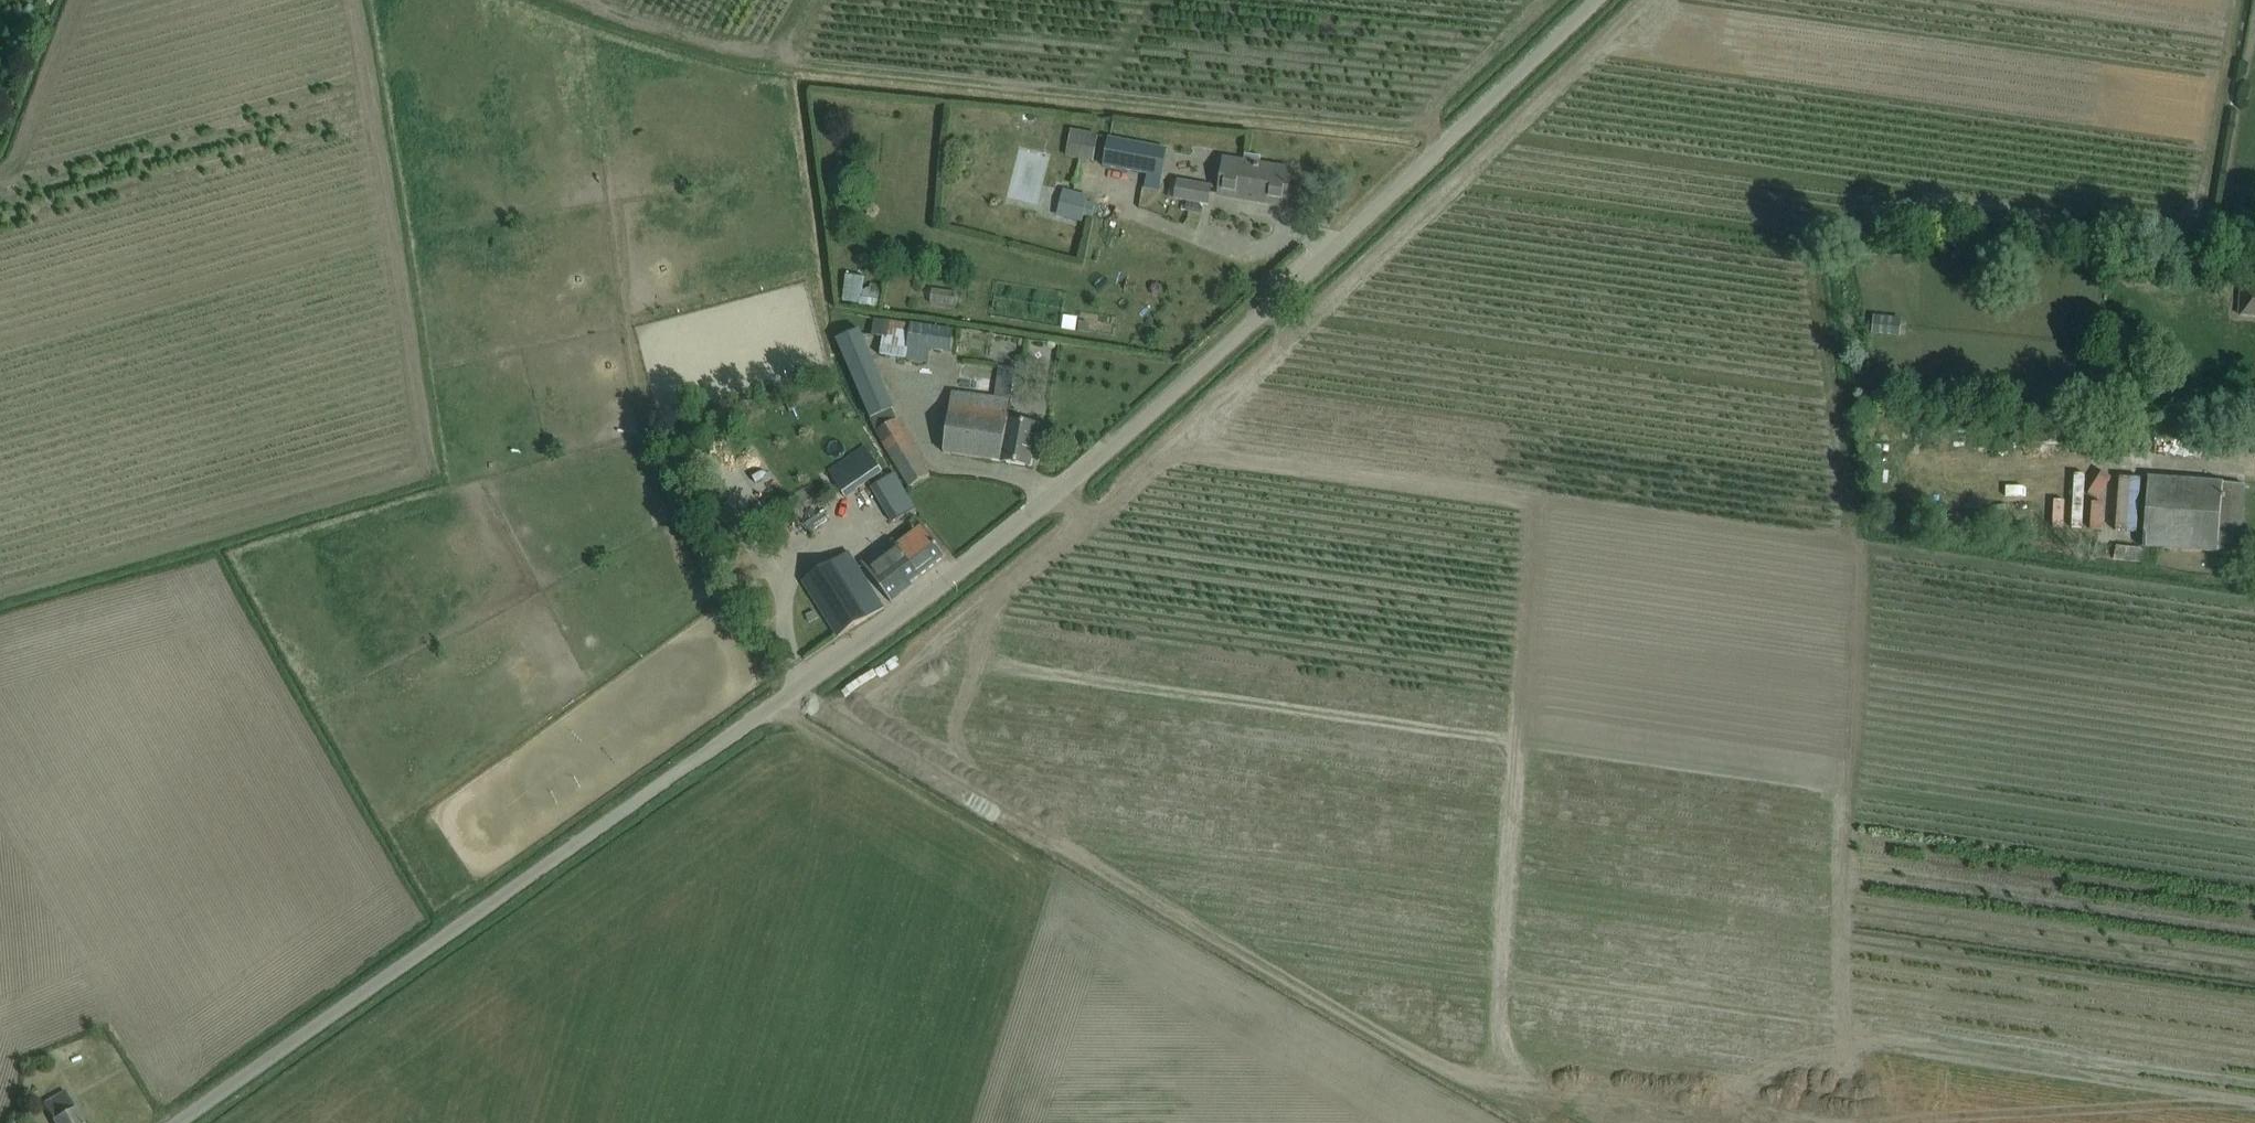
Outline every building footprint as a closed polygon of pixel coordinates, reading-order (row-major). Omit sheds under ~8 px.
[(1070,129),(1068,144),(1095,149),(1097,134),(1070,129)] [(1161,177),(1166,150),(1108,139),(1103,167),(1161,177)] [(1290,171),(1268,168),(1225,161),(1219,196),(1284,206),(1290,171)] [(1213,186),(1177,181),(1174,199),(1187,201),(1185,211),(1202,214),(1203,203),(1210,204),(1213,186)] [(1072,193),(1066,217),(1082,221),(1083,217),(1087,203),(1088,197),(1072,193)] [(860,279),(877,281),(880,255),(863,253),(860,279)] [(2239,288),(2237,313),(2254,315),(2254,289),(2239,288)] [(1897,338),(1899,317),(1871,314),(1869,335),(1897,338)] [(842,337),(836,340),(876,431),(910,487),(929,475),(895,420),(892,410),(894,409),(854,316),(836,324),(842,337)] [(874,317),(871,336),(883,338),(880,355),(927,362),(929,349),(950,352),(953,330),(874,317)] [(1016,375),(1001,372),(997,398),(952,390),(942,450),(992,459),(992,460),(1031,466),(1038,425),(1018,422),(1019,411),(1010,410),(1013,396),(1012,396),(1016,375)] [(844,498),(882,475),(865,447),(827,469),(844,498)] [(892,522),(914,509),(893,473),(870,486),(892,522)] [(2244,485),(2222,483),(2148,478),(2143,547),(2239,554),(2244,485)] [(945,556),(931,538),(922,526),(896,545),(892,540),(861,564),(877,585),(891,603),(913,586),(910,583),(945,556)] [(2143,549),(2113,545),(2112,559),(2141,562),(2143,549)] [(884,608),(872,589),(847,552),(802,581),(826,618),(838,637),(884,608)] [(65,1092),(44,1104),(54,1122),(82,1122),(65,1092)]
